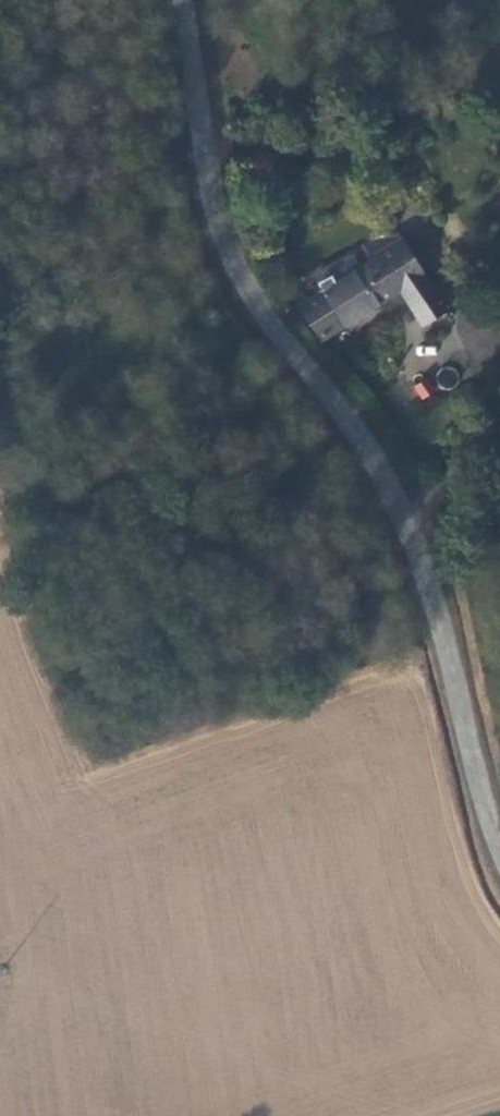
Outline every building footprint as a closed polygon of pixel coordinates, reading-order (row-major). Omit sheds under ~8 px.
[(317,293),(298,309),(323,339),(393,280),(417,309),(436,296),(383,234),(356,256),(359,259),(346,268),(335,255),(305,279),(317,293)] [(431,363),(421,371),(428,379),(438,371),(431,363)]
